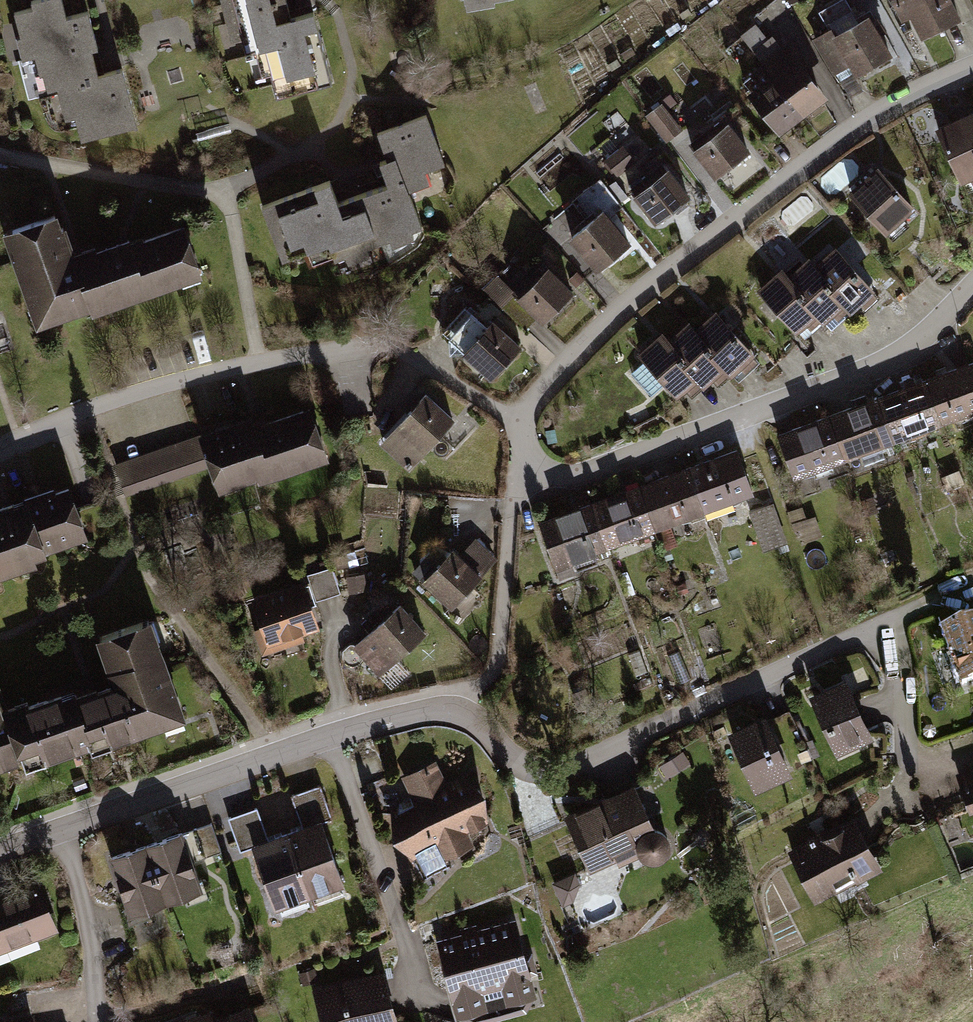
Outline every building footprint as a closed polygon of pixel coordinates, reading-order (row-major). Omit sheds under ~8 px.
[(26,2),(27,10),(11,14),(27,98),(52,93),(58,123),(76,120),(80,141),(137,130),(125,69),(91,76),(89,63),(87,54),(97,52),(89,15),(62,20),(58,0),(36,0),(26,2)] [(222,26),(216,28),(226,64),(255,57),(265,95),(330,78),(312,9),(282,17),(277,0),(215,0),(222,26)] [(921,41),(961,24),(950,0),(903,0),(921,41)] [(869,18),(833,38),(855,80),(892,60),(869,18)] [(760,53),(775,44),(760,22),(745,32),(760,53)] [(788,46),(757,68),(768,83),(800,129),(831,107),(788,46)] [(800,129),(768,83),(748,97),(781,142),(800,129)] [(956,109),(972,148),(972,101),(956,109)] [(929,121),(963,196),(972,191),(972,148),(956,109),(929,121)] [(382,163),(389,184),(426,171),(445,164),(428,118),(382,135),(391,160),(382,163)] [(728,127),(693,148),(712,178),(746,156),(728,127)] [(607,153),(611,167),(632,160),(628,146),(607,153)] [(329,182),(258,210),(281,269),(301,261),(307,275),(339,263),(345,279),(378,266),(371,246),(391,239),(399,259),(424,249),(419,236),(428,233),(415,200),(434,192),(426,171),(389,184),(338,204),(329,182)] [(878,172),(849,197),(884,239),(914,213),(878,172)] [(669,173),(633,196),(652,225),(688,201),(669,173)] [(604,213),(572,237),(596,270),(628,246),(604,213)] [(0,233),(0,246),(7,267),(28,335),(92,315),(74,257),(60,214),(0,233)] [(74,257),(92,315),(109,310),(203,282),(185,224),(74,257)] [(834,246),(811,267),(850,310),(860,321),(882,300),(834,246)] [(805,261),(786,278),(824,321),(831,328),(850,310),(811,267),(805,261)] [(549,269),(520,297),(543,321),(572,292),(549,269)] [(786,278),(778,270),(754,291),(794,334),(804,325),(811,333),(824,321),(786,278)] [(715,312),(692,332),(732,376),(741,386),(764,365),(715,312)] [(489,324),(465,352),(493,377),(518,349),(489,324)] [(687,326),(667,343),(706,386),(712,393),(732,376),(692,332),(687,326)] [(667,343),(660,335),(636,356),(675,400),(686,390),(692,398),(706,386),(667,343)] [(937,383),(953,428),(972,421),(972,370),(937,383)] [(937,383),(885,402),(901,447),(953,428),(937,383)] [(454,424),(427,397),(381,442),(408,469),(430,448),(454,424)] [(885,402),(832,421),(848,466),(901,447),(885,402)] [(307,408),(117,467),(126,497),(209,471),(217,495),(324,461),(307,408)] [(832,421),(780,439),(797,485),(848,466),(832,421)] [(742,452),(690,471),(706,516),(758,497),(742,452)] [(690,471),(637,490),(654,535),(706,516),(690,471)] [(64,481),(50,485),(47,474),(0,489),(0,575),(74,552),(71,543),(83,539),(64,481)] [(637,490),(585,509),(601,554),(654,535),(637,490)] [(763,549),(789,541),(776,500),(751,508),(763,549)] [(585,509),(533,527),(549,573),(601,554),(585,509)] [(481,579),(454,553),(421,585),(449,612),(481,579)] [(339,593),(332,566),(306,575),(315,602),(339,593)] [(303,581),(251,599),(266,653),(303,643),(301,635),(318,630),(303,581)] [(428,637),(403,609),(353,654),(379,682),(402,661),(428,637)] [(89,692),(66,699),(80,745),(84,757),(186,726),(153,618),(91,637),(106,686),(89,692)] [(939,636),(956,689),(972,684),(972,625),(939,636)] [(844,684),(809,700),(836,758),(871,742),(844,684)] [(5,718),(19,763),(80,745),(66,699),(5,718)] [(19,763),(5,718),(0,703),(0,769),(19,763)] [(763,724),(726,742),(753,797),(790,779),(763,724)] [(413,808),(391,818),(419,882),(447,870),(440,852),(467,854),(477,837),(498,828),(476,777),(443,791),(433,767),(401,781),(413,808)] [(955,779),(971,824),(972,823),(972,773),(955,779)] [(301,822),(330,814),(322,784),(292,792),(301,822)] [(636,792),(568,820),(591,877),(659,850),(636,792)] [(315,821),(282,832),(307,904),(340,893),(315,821)] [(859,824),(788,855),(809,903),(880,872),(859,824)] [(282,832),(252,843),(276,915),(307,904),(282,832)] [(175,842),(142,853),(159,907),(192,897),(175,842)] [(142,853),(108,863),(125,917),(159,907),(142,853)] [(574,872),(553,881),(563,906),(584,898),(574,872)] [(0,902),(0,957),(55,937),(37,888),(0,902)] [(434,946),(453,1021),(455,1021),(533,1002),(514,926),(434,946)] [(314,998),(321,1021),(395,1021),(383,979),(314,998)] [(201,1021),(255,1021),(249,1006),(201,1021)]
